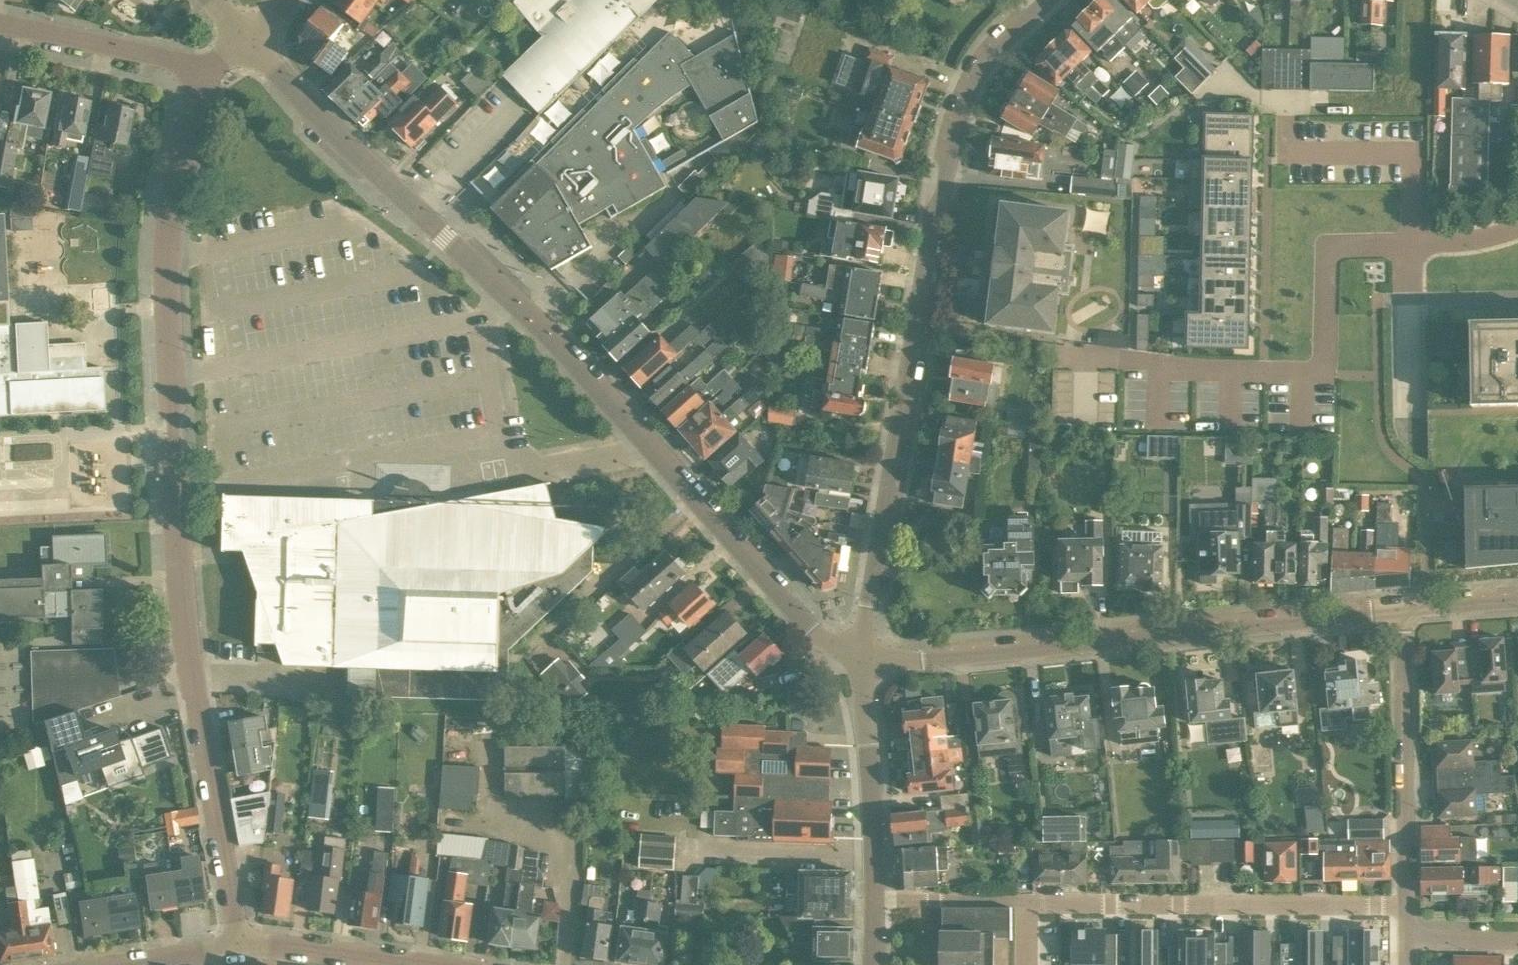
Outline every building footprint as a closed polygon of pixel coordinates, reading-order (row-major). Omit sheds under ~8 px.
[(73,9),(80,0),(60,0),(73,9)] [(371,0),(344,0),(345,0),(339,8),(361,24),(375,4),(371,0)] [(513,2),(537,32),(543,38),(503,75),(540,114),(657,0),(515,0),(513,2)] [(1090,10),(1126,47),(1127,47),(1125,45),(1141,29),(1132,20),(1133,18),(1116,0),(1100,0),(1090,10)] [(1137,13),(1148,3),(1153,9),(1159,9),(1169,0),(1124,0),(1137,13)] [(1372,25),(1373,0),(1361,0),(1360,25),(1372,25)] [(1372,25),(1383,25),(1384,1),(1394,1),(1394,0),(1373,0),(1372,25)] [(343,25),(323,9),(302,36),(304,52),(333,73),(347,53),(330,42),(343,25)] [(1126,47),(1090,10),(1079,21),(1073,28),(1097,53),(1101,50),(1104,53),(1102,55),(1109,63),(1126,47)] [(370,22),(363,30),(373,37),(379,30),(370,22)] [(511,229),(552,270),(593,247),(580,224),(606,209),(612,218),(667,186),(653,161),(658,158),(646,138),(641,141),(634,130),(639,126),(643,121),(648,117),(658,109),(662,105),(671,99),(680,93),(696,82),(714,115),(711,117),(725,141),(759,122),(737,31),(735,32),(737,43),(702,63),(671,32),(640,63),(635,58),(603,90),(607,95),(588,114),(584,109),(552,141),(556,145),(537,164),(533,160),(500,191),(505,196),(494,206),(514,226),(511,229)] [(1052,46),(1091,87),(1091,86),(1107,102),(1115,96),(1082,62),(1092,52),(1073,33),(1066,33),(1052,46)] [(1467,36),(1438,35),(1436,117),(1445,117),(1446,88),(1465,89),(1467,36)] [(1479,99),(1472,99),(1472,122),(1489,122),(1490,101),(1491,101),(1492,36),(1474,36),(1473,84),(1479,84),(1479,99)] [(1492,36),(1491,101),(1502,101),(1502,85),(1509,85),(1510,37),(1492,36)] [(1083,94),(1091,87),(1052,46),(1038,60),(1038,67),(1057,86),(1066,77),(1075,87),(1076,86),(1083,94)] [(875,110),(914,123),(916,124),(922,107),(921,107),(928,87),(931,85),(928,79),(924,81),(890,69),(894,56),(870,48),(855,93),(878,101),(875,110)] [(1185,49),(1176,58),(1202,83),(1210,74),(1185,49)] [(1275,50),(1275,68),(1274,76),(1288,76),(1289,76),(1289,70),(1289,50),(1275,50)] [(1304,70),(1304,50),(1289,50),(1289,70),(1304,70)] [(1311,64),(1344,64),(1344,52),(1311,51),(1311,64)] [(1357,63),(1371,63),(1371,52),(1357,52),(1357,63)] [(1371,52),(1371,63),(1384,64),(1384,52),(1371,52)] [(339,101),(346,108),(390,63),(380,54),(361,73),(352,64),(325,90),(338,103),(339,101)] [(1202,83),(1176,58),(1175,59),(1184,68),(1175,77),(1191,93),(1202,83)] [(390,63),(346,108),(364,127),(381,110),(388,117),(402,103),(399,101),(397,103),(393,99),(417,75),(406,64),(398,72),(390,63)] [(1310,91),(1374,91),(1374,65),(1311,64),(1310,91)] [(476,65),(461,81),(479,98),(494,83),(476,65)] [(1123,83),(1136,96),(1152,80),(1143,71),(1140,74),(1136,70),(1123,83)] [(1022,90),(1018,97),(1071,129),(1071,128),(1076,121),(1077,119),(1052,104),(1059,92),(1031,75),(1024,75),(1019,84),(1022,90)] [(1160,103),(1172,92),(1164,83),(1152,93),(1160,103)] [(405,144),(411,144),(413,147),(456,103),(440,88),(423,105),(415,96),(389,122),(392,126),(392,131),(405,144)] [(9,189),(17,148),(22,149),(26,126),(41,128),(47,95),(45,95),(42,91),(36,90),(32,92),(22,90),(18,110),(15,109),(8,144),(0,143),(0,188),(9,189)] [(1006,104),(1002,113),(1005,119),(1034,136),(1040,125),(1053,133),(1054,130),(1066,138),(1071,129),(1018,97),(1014,103),(1006,104)] [(75,100),(63,98),(59,117),(55,116),(53,131),(50,145),(64,148),(66,139),(82,143),(89,103),(87,102),(84,99),(78,98),(75,100)] [(1472,122),(1472,99),(1453,99),(1451,185),(1488,186),(1489,123),(1490,123),(1490,122),(1489,122),(1472,122)] [(91,160),(90,159),(87,175),(110,179),(113,162),(106,160),(110,142),(126,145),(133,112),(130,112),(127,107),(122,106),(118,109),(107,107),(103,126),(98,125),(91,160)] [(914,123),(875,110),(873,115),(860,111),(855,125),(868,130),(867,133),(854,129),(849,145),(895,161),(897,165),(904,162),(902,159),(914,123)] [(1188,314),(1187,347),(1248,349),(1251,170),(1252,116),(1205,114),(1204,179),(1189,179),(1189,180),(1191,180),(1190,206),(1189,206),(1189,208),(1204,208),(1203,234),(1201,314),(1188,314)] [(1071,128),(1071,129),(1081,133),(1081,134),(1087,124),(1077,119),(1076,121),(1071,128)] [(1029,144),(1032,135),(1011,123),(1008,131),(1007,130),(1006,135),(1005,141),(1029,144)] [(1502,123),(1489,123),(1489,137),(1507,137),(1507,124),(1502,123)] [(990,143),(988,152),(993,158),(991,170),(1003,172),(1002,178),(1013,179),(1013,178),(1040,182),(1045,146),(994,139),(990,143)] [(1120,152),(1119,156),(1135,158),(1136,147),(1120,145),(1120,152)] [(683,149),(673,155),(677,161),(686,155),(683,149)] [(871,159),(843,153),(841,162),(843,163),(842,167),(867,173),(871,159)] [(1119,156),(1117,177),(1120,178),(1133,179),(1135,158),(1119,156)] [(66,208),(80,211),(83,193),(86,175),(87,175),(90,159),(75,157),(66,208)] [(695,170),(678,187),(689,198),(722,165),(715,158),(699,174),(695,170)] [(847,172),(841,207),(862,211),(861,216),(880,219),(881,213),(893,215),(896,198),(897,199),(897,197),(902,194),(903,186),(899,182),(900,180),(847,172)] [(1073,177),(1071,194),(1115,198),(1117,181),(1102,180),(1073,177)] [(1117,181),(1115,198),(1132,200),(1133,179),(1120,178),(1117,177),(1117,181)] [(806,216),(832,221),(836,194),(821,192),(809,200),(806,216)] [(83,193),(80,211),(93,213),(97,196),(83,193)] [(1141,196),(1140,206),(1156,207),(1156,197),(1141,196)] [(740,206),(728,204),(729,204),(697,199),(646,249),(660,264),(689,235),(693,239),(717,215),(723,222),(740,206)] [(1003,204),(1002,211),(999,236),(998,242),(997,249),(996,249),(995,258),(993,271),(992,280),(994,280),(988,325),(1027,329),(1052,332),(1054,332),(1055,330),(1054,330),(1059,293),(1068,294),(1069,284),(1075,285),(1076,278),(1070,277),(1074,245),(1065,244),(1068,216),(1069,216),(1069,213),(1066,213),(1041,210),(1041,209),(1003,204)] [(30,206),(9,207),(10,231),(32,230),(30,206)] [(1140,219),(1156,220),(1156,207),(1140,207),(1140,219)] [(10,334),(9,324),(2,214),(0,214),(0,334),(10,334)] [(885,230),(832,221),(829,240),(837,241),(836,246),(823,244),(821,257),(849,261),(849,258),(878,263),(880,248),(882,248),(882,247),(890,248),(893,247),(895,235),(893,232),(885,231),(885,230)] [(1138,236),(1138,255),(1163,256),(1163,237),(1138,236)] [(760,238),(739,257),(759,280),(770,271),(770,250),(760,238)] [(775,254),(774,266),(792,268),(794,256),(775,254)] [(1138,256),(1138,275),(1154,275),(1155,256),(1138,256)] [(802,283),(802,285),(879,298),(883,274),(831,266),(827,288),(802,283)] [(589,323),(605,341),(633,314),(632,313),(664,283),(657,275),(654,278),(650,274),(626,296),(623,292),(589,323)] [(1138,275),(1138,287),(1154,287),(1154,275),(1138,275)] [(633,314),(605,341),(608,344),(606,346),(620,361),(650,333),(637,319),(641,315),(643,318),(672,292),(664,283),(632,313),(633,314)] [(879,298),(802,285),(800,296),(842,303),(840,315),(876,321),(879,298)] [(1137,306),(1154,307),(1154,294),(1138,294),(1137,306)] [(707,310),(693,323),(690,320),(676,332),(672,328),(662,337),(626,369),(642,386),(678,355),(716,320),(707,310)] [(1137,314),(1137,330),(1149,331),(1149,314),(1137,314)] [(806,337),(806,338),(871,348),(875,325),(840,319),(838,332),(795,325),(794,335),(806,337)] [(10,414),(104,409),(102,367),(81,368),(81,355),(48,356),(47,321),(9,324),(10,334),(0,334),(0,415),(10,414)] [(1473,406),(1517,405),(1517,322),(1472,323),(1473,406)] [(772,332),(768,363),(789,365),(793,335),(772,332)] [(1098,332),(1096,346),(1113,347),(1115,334),(1098,332)] [(834,353),(831,373),(866,379),(867,371),(871,348),(806,338),(804,348),(834,353)] [(673,365),(645,389),(661,407),(688,383),(715,358),(706,349),(680,374),(673,365)] [(951,400),(996,407),(999,386),(1001,386),(1004,367),(956,359),(953,378),(954,379),(951,400)] [(723,388),(733,379),(740,373),(732,363),(717,377),(707,387),(699,378),(690,386),(664,410),(679,427),(723,388)] [(866,379),(831,373),(829,382),(813,379),(811,392),(815,392),(812,409),(861,417),(865,413),(867,403),(864,399),(861,399),(862,393),(864,394),(866,379)] [(681,430),(692,442),(754,388),(753,387),(742,397),(727,410),(722,405),(731,397),(730,396),(741,387),(733,379),(723,388),(725,391),(681,430)] [(754,388),(692,442),(697,448),(695,450),(702,458),(704,456),(707,458),(742,427),(745,424),(738,415),(749,405),(761,395),(754,388)] [(768,422),(792,426),(794,408),(770,405),(768,422)] [(1010,422),(1031,425),(1033,409),(1012,406),(1010,422)] [(945,429),(943,438),(975,444),(979,422),(950,417),(948,430),(945,429)] [(717,472),(731,487),(749,471),(750,473),(764,461),(740,434),(709,462),(718,472),(717,472)] [(1182,458),(1182,434),(1143,434),(1143,458),(1182,458)] [(943,438),(939,460),(981,467),(982,459),(973,457),(975,444),(943,438)] [(1227,447),(1226,447),(1226,463),(1252,464),(1253,457),(1238,457),(1231,453),(1227,447)] [(796,485),(851,495),(855,475),(853,475),(855,464),(801,455),(796,485)] [(939,460),(936,482),(968,487),(970,474),(980,475),(981,467),(939,460)] [(1254,584),(1276,584),(1278,491),(1276,491),(1277,479),(1252,478),(1252,492),(1254,492),(1254,493),(1253,527),(1257,526),(1258,503),(1266,504),(1264,530),(1267,530),(1267,544),(1255,543),(1254,584)] [(384,502),(220,497),(223,553),(244,552),(261,599),(258,599),(257,642),(277,642),(286,666),(375,669),(373,697),(518,702),(518,691),(508,675),(509,650),(594,571),(594,546),(611,530),(556,520),(546,484),(413,509),(407,489),(404,488),(405,488),(405,486),(405,484),(403,483),(400,482),(397,483),(397,486),(398,487),(395,487),(395,490),(391,497),(384,502)] [(968,487),(936,482),(934,491),(937,492),(935,504),(964,509),(968,487)] [(751,511),(772,533),(785,522),(787,518),(789,511),(795,490),(767,485),(764,493),(767,497),(751,511)] [(1467,489),(1469,567),(1468,567),(1468,569),(1517,565),(1517,488),(1467,489)] [(1319,489),(1320,506),(1333,506),(1333,499),(1333,489),(1319,489)] [(806,503),(818,505),(820,493),(809,491),(806,503)] [(1278,491),(1276,584),(1298,585),(1299,544),(1287,544),(1289,491),(1278,491)] [(820,493),(818,505),(849,511),(851,498),(820,493)] [(1376,554),(1375,589),(1411,586),(1412,549),(1399,549),(1400,497),(1378,496),(1377,524),(1376,554)] [(561,504),(560,519),(614,521),(615,506),(561,504)] [(1240,570),(1239,542),(1251,542),(1251,526),(1252,504),(1251,504),(1232,505),(1227,505),(1223,505),(1223,511),(1189,512),(1190,536),(1199,536),(1200,574),(1201,574),(1202,584),(1217,583),(1216,574),(1240,573),(1240,570)] [(772,533),(787,550),(809,531),(815,527),(818,524),(814,519),(789,511),(787,518),(785,522),(772,533)] [(1021,594),(1023,595),(1030,588),(1028,586),(1027,570),(1035,569),(1034,520),(1031,518),(1013,518),(1010,521),(1011,544),(1006,544),(1006,547),(986,548),(987,588),(983,591),(990,598),(994,594),(1021,594)] [(1301,584),(1326,585),(1328,519),(1315,518),(1315,532),(1302,532),(1301,584)] [(1079,593),(1079,581),(1085,581),(1085,586),(1103,586),(1103,556),(1104,556),(1104,541),(1103,541),(1103,521),(1088,522),(1088,540),(1061,541),(1061,581),(1061,594),(1079,593)] [(809,531),(787,550),(800,565),(823,590),(835,587),(838,570),(842,546),(825,543),(826,539),(815,527),(809,531)] [(1354,592),(1355,553),(1349,553),(1349,529),(1333,528),(1333,552),(1332,593),(1347,591),(1347,593),(1354,592)] [(1360,553),(1355,553),(1354,592),(1360,591),(1361,590),(1375,589),(1376,554),(1372,554),(1373,530),(1360,530),(1360,553)] [(1163,546),(1162,546),(1162,532),(1142,532),(1141,546),(1122,545),(1121,586),(1145,586),(1145,591),(1162,591),(1163,546)] [(72,647),(101,646),(100,591),(92,591),(91,566),(106,565),(105,535),(51,536),(51,547),(39,547),(40,579),(0,581),(0,621),(71,619),(72,647)] [(617,599),(626,591),(643,610),(684,572),(682,570),(685,567),(678,559),(675,562),(666,553),(642,574),(636,567),(610,591),(617,599)] [(680,613),(691,625),(713,605),(695,585),(672,606),(673,606),(662,616),(668,623),(680,613)] [(620,639),(621,640),(640,624),(630,613),(612,630),(620,639)] [(728,614),(688,649),(682,642),(653,668),(653,682),(653,684),(669,683),(682,671),(685,675),(698,663),(704,670),(745,633),(728,614)] [(640,624),(621,640),(629,649),(647,632),(640,624)] [(728,668),(740,682),(752,670),(758,677),(782,654),(765,635),(740,657),(728,668)] [(1472,665),(1471,665),(1473,683),(1509,681),(1506,638),(1483,640),(1485,657),(1471,658),(1472,665)] [(621,640),(620,639),(589,666),(627,667),(619,657),(629,649),(621,640)] [(44,722),(44,725),(76,714),(75,712),(120,696),(113,649),(31,653),(33,725),(44,722)] [(1473,683),(1471,665),(1460,666),(1459,650),(1434,652),(1437,695),(1462,693),(1461,684),(1473,683)] [(565,654),(546,674),(569,695),(588,675),(565,654)] [(1354,717),(1355,721),(1371,720),(1370,715),(1371,715),(1370,705),(1380,704),(1378,685),(1368,686),(1366,666),(1362,661),(1352,662),(1347,668),(1326,670),(1330,708),(1320,709),(1322,731),(1345,729),(1344,718),(1354,717)] [(1254,715),(1256,730),(1300,725),(1294,672),(1290,672),(1290,669),(1278,670),(1279,673),(1258,676),(1258,677),(1253,677),(1249,683),(1250,694),(1259,693),(1261,714),(1254,715)] [(521,686),(534,705),(543,698),(531,680),(521,686)] [(1187,683),(1194,745),(1247,740),(1245,718),(1232,719),(1230,700),(1224,701),(1222,682),(1206,683),(1206,681),(1187,683)] [(1130,689),(1113,691),(1115,719),(1118,718),(1119,732),(1121,732),(1123,747),(1136,745),(1136,739),(1140,739),(1140,744),(1159,741),(1157,728),(1165,727),(1163,708),(1156,709),(1154,689),(1152,690),(1150,688),(1148,686),(1145,684),(1143,684),(1141,685),(1139,687),(1137,689),(1136,691),(1130,692),(1130,689)] [(981,759),(1002,756),(1007,756),(1009,773),(1024,772),(1016,696),(1013,693),(1011,692),(1007,691),(1002,692),(998,695),(997,699),(998,703),(975,706),(979,746),(981,759)] [(1052,757),(1053,757),(1072,755),(1073,755),(1070,732),(1083,731),(1086,750),(1100,748),(1097,720),(1090,721),(1087,694),(1066,696),(1066,697),(1051,699),(1047,704),(1049,721),(1043,725),(1045,736),(1045,739),(1050,738),(1052,757)] [(1515,705),(1504,706),(1505,723),(1517,722),(1515,705)] [(907,739),(909,754),(962,749),(960,735),(950,736),(951,742),(947,743),(944,711),(932,712),(932,710),(925,710),(925,713),(908,715),(905,718),(907,733),(911,732),(912,738),(907,739)] [(63,803),(107,788),(137,778),(133,766),(139,764),(131,739),(116,744),(112,731),(84,741),(76,714),(44,725),(55,767),(63,803)] [(231,723),(236,749),(276,742),(278,728),(268,730),(266,717),(257,719),(231,723)] [(556,796),(568,796),(565,732),(559,732),(559,721),(504,723),(507,797),(518,797),(518,798),(556,797),(556,796)] [(409,733),(421,744),(428,735),(416,725),(409,733)] [(810,771),(831,772),(832,748),(802,747),(802,734),(769,732),(769,728),(730,726),(723,726),(722,749),(718,749),(717,773),(722,774),(735,774),(734,796),(809,799),(810,771)] [(142,768),(172,758),(161,727),(131,738),(142,768)] [(276,742),(236,749),(241,775),(266,770),(273,769),(276,742)] [(1453,767),(1454,779),(1499,777),(1499,778),(1501,777),(1501,762),(1472,763),(1472,743),(1439,745),(1439,748),(1436,748),(1437,767),(1453,767)] [(962,749),(909,754),(911,776),(909,776),(911,794),(952,789),(949,763),(963,761),(962,749)] [(334,817),(338,769),(316,768),(313,816),(334,817)] [(809,799),(734,796),(734,811),(715,811),(714,836),(740,837),(778,838),(778,844),(818,845),(818,837),(835,837),(836,827),(833,827),(835,787),(830,787),(831,772),(810,771),(809,799)] [(1499,778),(1454,779),(1454,792),(1437,792),(1437,803),(1441,803),(1441,816),(1474,815),(1473,795),(1500,794),(1515,793),(1515,777),(1501,777),(1499,778)] [(1316,802),(1314,786),(1296,788),(1297,804),(1316,802)] [(441,792),(439,808),(476,810),(478,794),(441,792)] [(942,810),(969,807),(970,806),(969,793),(940,796),(942,810)] [(177,827),(198,823),(195,806),(174,810),(177,827)] [(970,809),(970,806),(969,807),(973,845),(988,844),(985,807),(970,809)] [(270,807),(267,833),(281,835),(284,808),(270,807)] [(969,807),(942,810),(942,811),(893,816),(896,847),(928,843),(927,833),(948,831),(948,828),(970,825),(971,845),(973,845),(969,807)] [(374,816),(373,832),(394,832),(394,816),(374,816)] [(1062,842),(1062,844),(1086,843),(1085,817),(1043,818),(1043,843),(1050,843),(1062,842)] [(1336,839),(1327,839),(1357,839),(1357,819),(1348,819),(1348,826),(1336,827),(1336,839)] [(1383,819),(1357,819),(1357,839),(1384,838),(1383,819)] [(263,843),(266,820),(249,824),(252,843),(263,843)] [(1190,838),(1214,837),(1214,822),(1190,822),(1190,838)] [(249,824),(237,826),(241,845),(252,843),(249,824)] [(1427,840),(1423,840),(1423,862),(1477,861),(1476,838),(1461,838),(1451,838),(1451,826),(1427,827),(1427,840)] [(439,834),(437,856),(452,857),(487,861),(487,860),(489,839),(489,837),(439,834)] [(312,876),(307,909),(337,913),(345,850),(344,849),(345,837),(329,835),(327,847),(325,847),(321,877),(312,876)] [(641,835),(639,868),(674,871),(677,837),(641,835)] [(1384,838),(1357,839),(1357,880),(1391,880),(1390,842),(1384,842),(1384,838)] [(1327,839),(1300,839),(1300,855),(1318,855),(1318,850),(1325,850),(1326,880),(1357,880),(1357,839),(1327,839)] [(1213,840),(1144,841),(1145,884),(1180,883),(1180,860),(1191,860),(1191,865),(1211,865),(1211,862),(1212,862),(1213,840)] [(1213,840),(1212,862),(1233,862),(1233,840),(1213,840)] [(1233,840),(1233,862),(1254,862),(1254,841),(1239,841),(1239,840),(1233,840)] [(1145,884),(1144,841),(1123,841),(1123,846),(1111,846),(1111,858),(1111,884),(1145,884)] [(489,943),(513,947),(523,883),(527,850),(526,850),(511,842),(505,885),(507,885),(503,910),(494,909),(489,943)] [(1015,843),(998,843),(999,855),(1015,854),(1015,843)] [(1062,855),(1050,855),(1050,843),(1043,843),(1033,843),(1033,853),(1033,854),(1033,884),(1061,884),(1062,855)] [(1086,855),(1086,843),(1062,844),(1062,855),(1061,884),(1087,884),(1087,855),(1086,855)] [(1296,843),(1265,843),(1265,881),(1297,881),(1296,843)] [(134,860),(133,847),(118,849),(120,862),(134,860)] [(304,871),(316,872),(317,849),(304,849),(304,871)] [(25,960),(52,956),(47,922),(49,922),(47,912),(54,911),(56,921),(57,925),(70,922),(65,893),(51,895),(52,900),(46,901),(45,897),(38,898),(31,850),(9,853),(12,873),(14,887),(25,960)] [(523,883),(513,947),(537,950),(542,915),(532,914),(536,887),(548,889),(548,887),(538,866),(540,852),(527,850),(523,883)] [(912,850),(895,851),(897,889),(914,889),(914,888),(939,887),(938,870),(948,870),(947,850),(912,851),(912,850)] [(357,927),(364,928),(367,926),(376,927),(379,909),(382,910),(386,881),(390,854),(377,852),(373,879),(371,893),(355,891),(351,924),(354,924),(357,927)] [(394,876),(390,901),(397,902),(394,922),(423,926),(429,880),(418,879),(420,858),(417,857),(418,854),(412,854),(409,877),(394,876)] [(182,872),(171,874),(176,905),(203,901),(197,856),(180,859),(182,872)] [(452,857),(450,872),(468,875),(467,885),(489,887),(491,864),(492,861),(487,860),(487,861),(452,857)] [(176,905),(171,874),(157,876),(155,863),(141,865),(148,910),(176,905)] [(268,891),(265,911),(289,915),(294,881),(280,879),(282,866),(267,864),(263,891),(268,891)] [(1503,867),(1503,879),(1503,882),(1517,882),(1517,872),(1517,867),(1503,867)] [(1463,868),(1423,869),(1424,895),(1431,894),(1431,900),(1447,899),(1447,894),(1464,894),(1488,893),(1487,885),(1499,885),(1498,879),(1498,868),(1463,868)] [(78,871),(63,873),(65,889),(81,886),(78,871)] [(450,872),(441,936),(467,940),(473,905),(464,904),(467,885),(468,875),(450,872)] [(788,872),(788,896),(852,896),(852,891),(856,891),(856,878),(855,876),(853,876),(853,874),(788,872)] [(14,887),(12,873),(0,875),(0,883),(1,889),(4,888),(14,887)] [(686,879),(687,876),(683,875),(681,899),(676,899),(675,918),(704,920),(705,902),(697,902),(697,901),(684,900),(686,879)] [(699,877),(687,876),(686,879),(684,900),(697,901),(699,877)] [(126,880),(101,884),(109,932),(136,928),(131,896),(117,899),(115,889),(127,887),(126,880)] [(596,961),(604,962),(604,960),(609,960),(613,927),(601,925),(605,900),(602,899),(604,887),(585,883),(581,906),(591,908),(584,957),(594,958),(596,961)] [(109,932),(101,884),(87,886),(89,903),(78,905),(83,937),(109,932)] [(14,887),(4,888),(11,931),(0,933),(0,963),(25,960),(14,887)] [(801,912),(801,918),(807,918),(851,919),(851,917),(855,917),(856,902),(852,902),(852,896),(788,896),(787,912),(801,912)] [(639,964),(641,964),(649,903),(636,901),(632,923),(625,922),(619,962),(622,963),(624,964),(630,964),(632,964),(639,964)] [(641,964),(663,964),(669,926),(659,925),(662,905),(649,903),(641,964)] [(941,964),(994,964),(994,947),(994,940),(1012,940),(1012,908),(1011,908),(1009,908),(943,908),(942,908),(941,964)] [(807,918),(801,918),(780,918),(794,944),(816,945),(816,961),(854,962),(855,930),(807,929),(807,918)] [(1116,961),(1104,961),(1105,934),(1105,931),(1073,931),(1073,961),(1073,964),(1116,964),(1116,961)] [(1118,964),(1158,964),(1158,932),(1130,931),(1130,952),(1118,952),(1118,964)] [(1226,964),(1226,944),(1214,944),(1214,931),(1212,931),(1212,932),(1202,932),(1202,931),(1192,931),(1192,932),(1182,932),(1182,931),(1180,931),(1180,948),(1180,964),(1226,964)] [(1337,964),(1379,964),(1379,932),(1365,932),(1352,931),(1352,937),(1351,960),(1338,960),(1337,961),(1337,964)] [(1269,932),(1240,932),(1240,942),(1240,964),(1226,964),(1269,964),(1269,932)] [(1281,964),(1321,964),(1321,932),(1297,932),(1297,944),(1281,944),(1281,964)]
